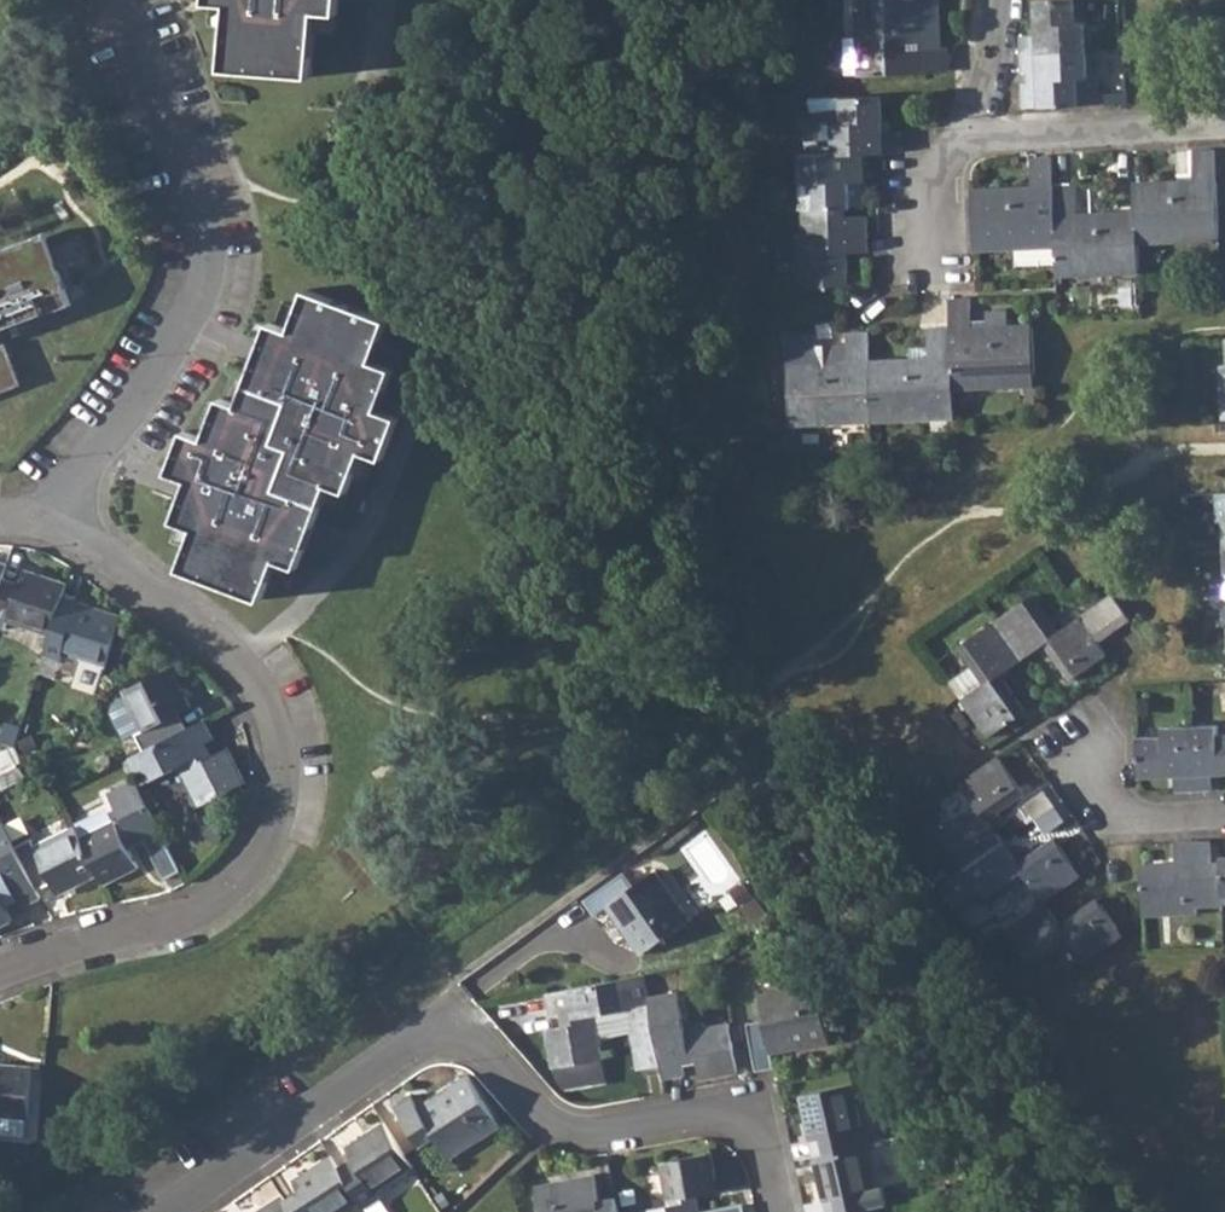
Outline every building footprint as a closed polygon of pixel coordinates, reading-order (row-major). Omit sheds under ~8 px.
[(207,3),(238,6),(237,27),(227,27),(223,69),(312,76),(315,32),(307,31),(309,11),(339,13),(340,0),(207,0),(207,3)] [(846,74),(951,70),(949,52),(941,52),(939,0),(858,0),(860,35),(845,35),(846,74)] [(1022,53),(1088,50),(1086,22),(1076,22),(1076,0),(1035,0),(1036,33),(1021,34),(1022,53)] [(1088,50),(1022,53),(1023,71),(1030,70),(1030,81),(1024,81),(1025,107),(1127,103),(1126,91),(1090,92),(1088,50)] [(880,95),(815,98),(816,119),(829,119),(834,123),(835,138),(818,140),(818,154),(865,152),(875,151),(883,151),(899,151),(899,144),(898,133),(882,134),(880,95)] [(818,140),(807,140),(808,155),(818,154),(818,140)] [(1136,184),(1137,213),(1138,240),(1220,237),(1216,148),(1194,149),(1195,182),(1136,184)] [(808,155),(800,155),(801,210),(803,210),(846,208),(851,207),(850,181),(858,181),(857,171),(866,171),(865,152),(818,154),(808,155)] [(972,191),(976,248),(1058,245),(1055,187),(1054,156),(1036,156),(1037,188),(972,191)] [(866,171),(857,171),(858,181),(866,181),(866,171)] [(1078,187),(1055,187),(1058,245),(1059,272),(1140,269),(1138,240),(1137,213),(1079,216),(1078,187)] [(796,236),(799,291),(849,289),(848,253),(869,252),(867,216),(846,217),(846,208),(803,210),(804,236),(796,236)] [(92,295),(85,277),(76,281),(72,271),(92,264),(80,233),(51,244),(45,229),(0,247),(0,330),(92,295)] [(185,432),(171,473),(199,483),(191,503),(184,501),(177,522),(204,532),(198,552),(189,549),(182,571),(263,601),(270,580),(262,578),(269,558),(299,568),(307,547),(299,544),(306,524),(314,527),(321,505),(313,502),(319,482),(349,493),(357,472),(349,468),(356,449),(385,459),(400,418),(372,407),(379,388),(387,391),(394,369),(366,359),(373,338),(381,341),(388,319),(307,289),(299,311),(306,313),(299,333),(271,322),(264,343),(270,345),(263,365),(255,363),(248,384),(257,389),(250,409),(222,399),(215,418),(221,422),(215,442),(185,432)] [(950,296),(951,327),(954,389),(1035,384),(1032,324),(973,328),(971,295),(950,296)] [(910,359),(870,361),(873,420),(955,416),(954,389),(951,327),(927,327),(928,345),(910,346),(910,359)] [(787,365),(790,423),(873,420),(870,361),(869,331),(848,331),(848,344),(849,350),(832,350),(832,344),(814,345),(813,331),(786,332),(787,365)] [(23,382),(7,341),(0,343),(0,391),(23,382)] [(1188,495),(1188,507),(1217,506),(1218,522),(1224,522),(1224,544),(1224,493),(1188,495)] [(7,565),(3,579),(20,584),(24,571),(7,565)] [(7,631),(9,623),(50,636),(58,611),(66,583),(24,571),(20,584),(3,579),(0,589),(0,628),(7,631)] [(1113,593),(1097,603),(1117,631),(1132,620),(1121,606),(1113,593)] [(1034,595),(996,622),(1023,659),(1043,646),(1069,681),(1108,655),(1100,644),(1117,631),(1097,603),(1082,615),(1060,632),(1034,595)] [(50,636),(43,657),(62,663),(64,657),(78,660),(81,662),(76,683),(98,690),(122,617),(78,604),(73,617),(58,611),(50,636)] [(950,684),(988,738),(1027,711),(1002,676),(1023,659),(996,622),(958,649),(971,669),(950,684)] [(134,735),(143,751),(186,730),(179,715),(192,708),(170,667),(123,692),(141,730),(134,735)] [(143,751),(130,758),(143,784),(180,767),(199,805),(243,783),(227,751),(211,758),(204,744),(213,740),(204,721),(186,730),(143,751)] [(1191,726),(1196,791),(1213,790),(1212,774),(1224,774),(1224,732),(1219,732),(1218,725),(1191,726)] [(1163,735),(1137,736),(1139,778),(1174,777),(1175,792),(1196,791),(1191,726),(1163,727),(1163,735)] [(991,763),(960,783),(975,804),(939,829),(964,866),(1004,840),(990,818),(1025,794),(999,757),(991,763)] [(114,822),(81,838),(100,874),(106,885),(138,869),(128,848),(145,841),(165,879),(181,871),(134,780),(108,793),(122,823),(117,826),(114,822)] [(1051,784),(1024,803),(1035,819),(1062,800),(1051,784)] [(1062,800),(1035,819),(1046,834),(1073,816),(1062,800)] [(0,825),(0,926),(11,920),(4,906),(18,899),(22,906),(41,897),(37,890),(15,847),(3,823),(0,825)] [(33,839),(15,847),(37,890),(52,882),(59,895),(100,874),(81,838),(74,826),(36,845),(33,839)] [(1004,840),(964,866),(940,883),(961,913),(985,896),(991,906),(1027,881),(1042,902),(1006,927),(1033,966),(1069,941),(1085,964),(1124,937),(1101,904),(1095,897),(1061,922),(1047,902),(1082,877),(1054,837),(1019,861),(1004,840)] [(1176,863),(1142,864),(1143,916),(1199,913),(1199,906),(1222,905),(1222,895),(1220,861),(1211,861),(1210,839),(1176,840),(1176,863)] [(624,873),(585,900),(596,915),(607,908),(641,954),(690,919),(654,870),(633,885),(624,873)] [(628,979),(546,993),(550,1014),(560,1012),(563,1028),(545,1031),(552,1067),(600,1059),(593,1015),(631,1008),(649,1004),(648,996),(644,976),(628,979)] [(763,1021),(749,1024),(758,1071),(774,1068),(772,1054),(829,1044),(819,985),(759,995),(763,1021)] [(678,991),(648,996),(649,1004),(661,1064),(663,1078),(683,1074),(682,1064),(698,1062),(702,1079),(738,1073),(729,1023),(685,1031),(678,991)] [(661,1064),(649,1004),(631,1008),(642,1068),(661,1064)] [(13,1135),(21,1129),(22,1116),(28,1117),(33,1066),(0,1064),(0,1134),(13,1135)] [(410,1096),(396,1105),(422,1145),(435,1137),(450,1159),(499,1127),(466,1077),(418,1108),(410,1096)] [(822,1139),(826,1154),(865,1145),(873,1144),(869,1125),(861,1127),(850,1085),(799,1096),(810,1141),(822,1139)] [(909,1087),(896,1095),(901,1106),(916,1098),(909,1087)] [(351,1160),(339,1168),(360,1202),(364,1210),(379,1200),(376,1194),(414,1170),(384,1123),(344,1148),(351,1160)] [(813,1158),(824,1204),(836,1201),(839,1211),(856,1211),(878,1207),(887,1205),(883,1187),(876,1188),(865,1145),(826,1154),(813,1158)] [(640,1211),(700,1211),(697,1195),(718,1191),(710,1153),(659,1162),(666,1198),(670,1199),(671,1205),(640,1211)] [(285,1202),(292,1211),(346,1211),(360,1202),(339,1168),(331,1156),(292,1182),(300,1193),(285,1202)] [(616,1198),(598,1201),(594,1175),(536,1187),(541,1211),(618,1211),(616,1198)] [(285,1202),(282,1197),(258,1211),(292,1211),(285,1202)]
